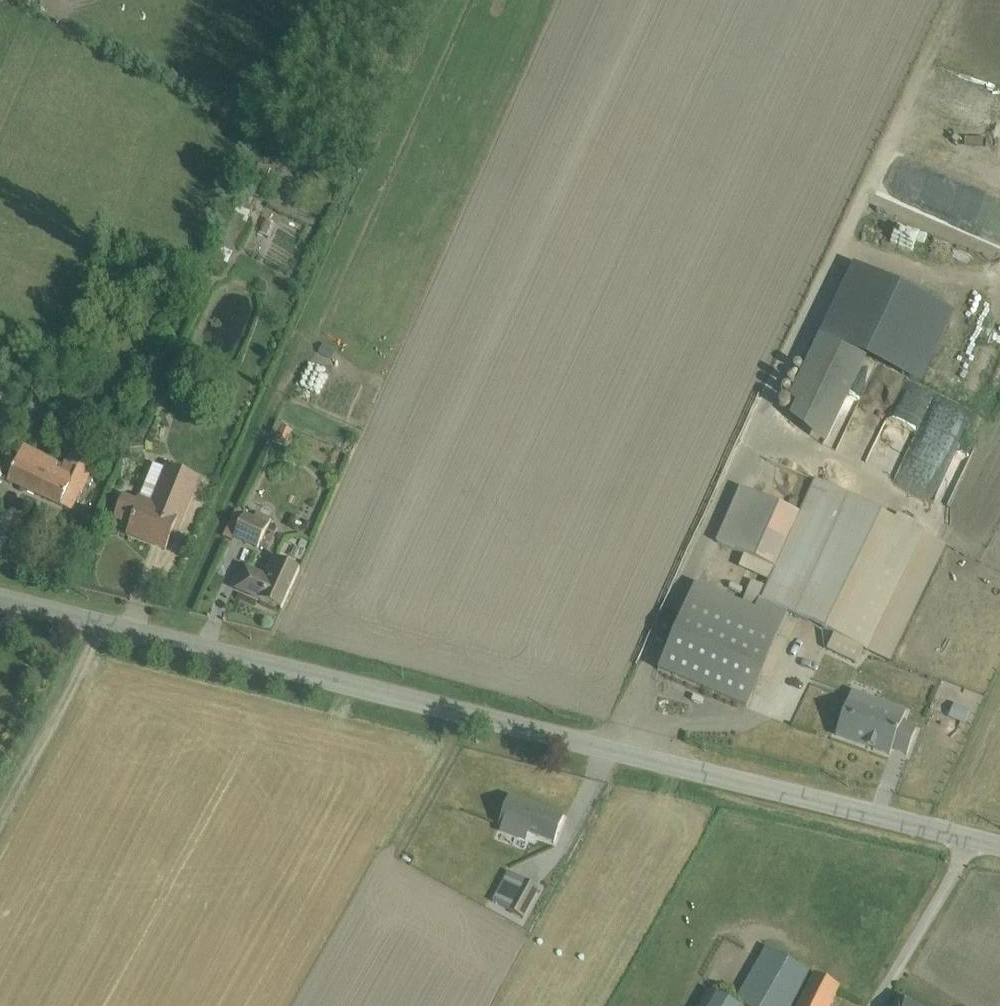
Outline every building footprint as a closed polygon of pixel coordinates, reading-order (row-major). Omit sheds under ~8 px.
[(219,245),(211,264),(221,271),(225,263),(228,265),(253,208),(240,202),(219,245)] [(265,218),(259,232),(269,237),(274,223),(265,218)] [(892,333),(896,323),(876,315),(872,324),(892,333)] [(820,335),(789,398),(797,402),(790,416),(826,445),(867,358),(820,335)] [(922,396),(907,389),(875,464),(900,475),(920,427),(927,430),(941,395),(925,388),(922,396)] [(310,407),(315,395),(301,390),(297,402),(310,407)] [(277,420),(272,433),(288,442),(293,430),(283,426),(284,423),(277,420)] [(7,454),(1,468),(12,474),(7,481),(73,510),(81,492),(83,493),(87,484),(91,485),(93,480),(90,479),(94,471),(90,468),(94,459),(84,454),(86,447),(74,442),(60,470),(57,468),(60,462),(25,445),(18,459),(7,454)] [(124,496),(115,518),(131,524),(127,534),(166,549),(173,532),(179,534),(201,479),(167,465),(165,469),(154,464),(138,501),(124,496)] [(696,583),(659,671),(747,709),(788,611),(834,634),(828,649),(856,663),(863,649),(890,661),(947,545),(917,530),(920,524),(899,514),(896,520),(815,479),(799,514),(740,488),(716,543),(745,556),(739,567),(769,581),(766,588),(751,581),(742,602),(696,583)] [(235,538),(246,514),(236,510),(223,537),(233,542),(235,538)] [(246,514),(235,538),(258,549),(272,520),(257,513),(255,519),(246,514)] [(247,567),(237,589),(282,609),(300,569),(275,557),(268,571),(271,572),(270,577),(247,567)] [(781,687),(772,743),(807,749),(816,692),(781,687)] [(852,691),(836,735),(891,755),(893,749),(908,755),(917,729),(902,723),(906,710),(852,691)] [(955,704),(949,718),(964,724),(970,711),(955,704)] [(504,821),(500,831),(526,841),(529,831),(556,841),(565,817),(510,797),(501,820),(504,821)] [(508,872),(492,901),(524,918),(540,889),(508,872)] [(736,1001),(745,1005),(792,1005),(812,972),(767,946),(736,1001)] [(798,1005),(831,1005),(841,987),(814,974),(798,1005)] [(709,990),(700,1005),(738,1005),(709,990)] [(893,1005),(919,1005),(900,994),(893,1005)]
